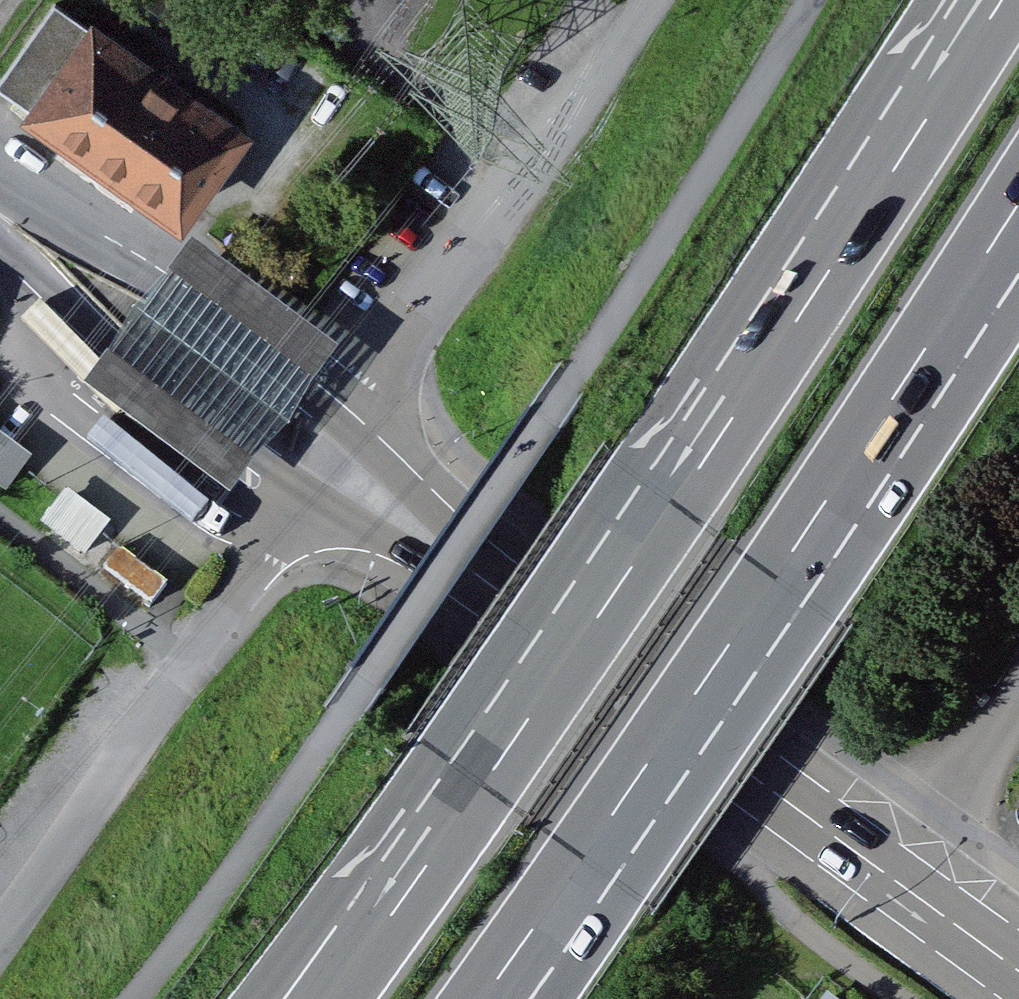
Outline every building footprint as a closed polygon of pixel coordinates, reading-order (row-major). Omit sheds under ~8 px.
[(93,0),(70,0),(13,80),(186,204),(204,218),(270,126),(93,0)] [(358,353),(211,246),(106,390),(253,497),(344,372),(358,353)] [(0,428),(0,484),(16,496),(43,459),(33,451),(0,428)] [(51,522),(96,556),(122,523),(83,494),(76,488),(51,522)] [(131,546),(115,565),(163,603),(179,584),(131,546)]
